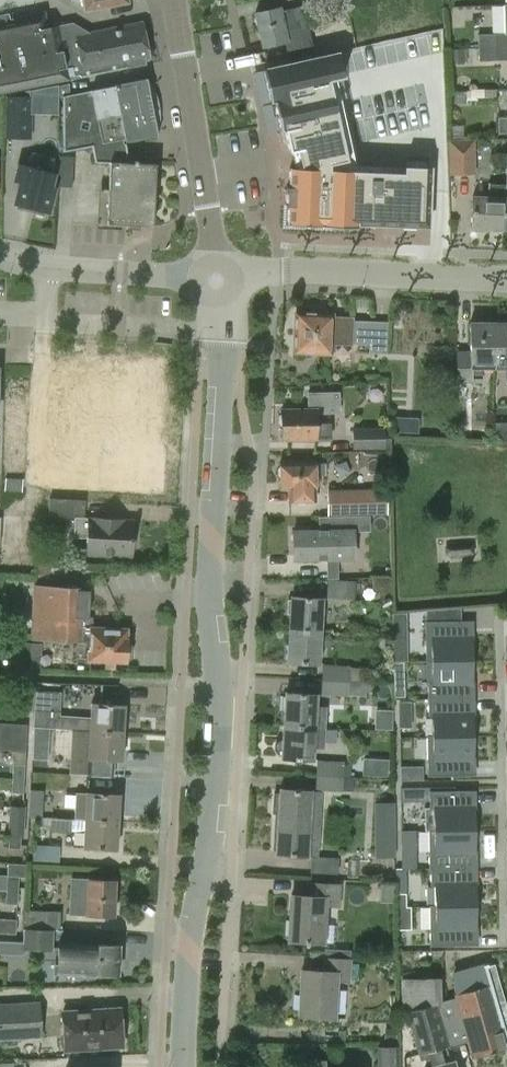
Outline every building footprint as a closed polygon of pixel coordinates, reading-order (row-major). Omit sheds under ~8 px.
[(83,10),(126,2),(126,0),(81,0),(83,10)] [(478,48),(506,47),(506,5),(504,5),(505,33),(478,34),(478,48)] [(279,7),(254,13),(261,46),(285,41),(287,50),(309,45),(300,6),(280,11),(279,7)] [(20,35),(20,32),(46,27),(43,11),(0,20),(0,39),(20,35)] [(0,39),(0,92),(32,86),(31,80),(64,74),(65,79),(84,76),(83,70),(147,57),(140,21),(74,34),(72,23),(46,27),(20,32),(20,35),(0,39)] [(478,48),(479,60),(495,60),(506,60),(506,47),(478,48)] [(449,49),(449,62),(464,62),(464,49),(449,49)] [(337,53),(263,69),(269,102),(274,101),(280,130),(284,129),(288,151),(297,149),(301,168),(289,167),(287,224),(358,228),(357,218),(427,225),(430,167),(403,166),(402,173),(349,170),(328,80),(343,76),(337,53)] [(94,162),(109,162),(128,163),(125,141),(158,134),(146,78),(114,84),(114,86),(91,91),(62,96),(63,151),(92,145),(94,162)] [(466,89),(466,91),(466,100),(476,100),(476,97),(495,97),(495,88),(466,89)] [(32,96),(5,95),(4,138),(31,139),(32,96)] [(497,117),(497,134),(506,133),(506,117),(497,117)] [(449,138),(449,140),(450,174),(475,174),(475,138),(449,138)] [(57,186),(71,187),(73,156),(58,155),(57,186)] [(156,165),(128,163),(109,162),(108,193),(154,195),(156,165)] [(52,173),(19,164),(15,179),(20,181),(14,203),(47,211),(53,189),(48,188),(52,173)] [(502,229),(504,183),(487,182),(487,197),(471,196),(470,228),(502,229)] [(154,195),(108,193),(106,223),(127,224),(127,229),(140,230),(140,225),(152,225),(154,195)] [(329,315),(293,314),(292,350),(327,351),(327,349),(333,350),(333,344),(368,344),(369,321),(351,320),(351,318),(329,317),(329,315)] [(494,365),(494,323),(471,323),(471,350),(455,350),(455,382),(481,382),(481,365),(494,365)] [(494,323),(494,365),(504,365),(505,382),(506,382),(506,323),(494,323)] [(26,368),(26,412),(49,414),(49,427),(72,435),(88,448),(97,463),(97,483),(103,483),(162,486),(166,352),(130,350),(130,362),(97,361),(96,371),(26,368)] [(281,439),(316,439),(316,438),(330,438),(329,423),(315,423),(315,412),(338,412),(338,392),(307,392),(307,409),(280,409),(281,439)] [(383,427),(351,428),(351,449),(384,448),(383,427)] [(314,462),(278,462),(278,490),(290,490),(290,502),(309,502),(309,490),(314,490),(314,462)] [(323,513),(357,512),(357,511),(389,511),(389,492),(356,493),(356,492),(322,492),(323,513)] [(133,520),(88,518),(88,516),(84,516),(85,499),(49,497),(47,516),(73,517),(72,537),(87,538),(87,555),(132,557),(133,520)] [(292,560),(353,558),(352,530),(291,532),(292,560)] [(450,558),(469,557),(468,540),(449,541),(450,558)] [(327,578),(338,578),(337,567),(326,567),(327,578)] [(355,580),(326,578),(325,598),(353,599),(355,580)] [(84,586),(32,584),(29,639),(81,641),(82,640),(89,641),(88,659),(125,660),(125,656),(129,656),(129,643),(125,643),(125,638),(122,638),(122,631),(108,630),(108,627),(92,626),(92,616),(88,616),(89,590),(84,590),(84,586)] [(290,596),(288,629),(319,631),(321,598),(290,596)] [(391,612),(391,634),(406,633),(406,611),(391,612)] [(431,660),(472,660),(472,635),(468,635),(468,621),(425,621),(426,661),(431,661),(431,660)] [(319,631),(288,629),(286,662),(317,664),(319,631)] [(7,668),(39,670),(41,643),(9,641),(7,668)] [(428,698),(469,698),(469,684),(473,684),(472,660),(431,660),(431,661),(431,681),(427,681),(428,698)] [(402,683),(402,661),(393,662),(394,684),(402,683)] [(321,665),(320,679),(321,679),(349,681),(350,667),(321,665)] [(350,667),(349,681),(360,681),(361,668),(350,667)] [(321,679),(321,698),(368,701),(369,682),(360,681),(349,681),(321,679)] [(284,693),(282,726),(313,728),(315,695),(284,693)] [(55,727),(55,728),(76,729),(77,717),(58,716),(59,696),(34,695),(33,710),(34,710),(34,726),(55,727)] [(469,712),(469,698),(428,698),(428,716),(432,716),(432,735),(432,736),(473,736),(473,711),(469,712)] [(400,714),(410,714),(410,701),(399,701),(400,714)] [(123,731),(124,704),(90,702),(89,717),(77,717),(76,729),(89,729),(123,731)] [(383,715),(378,720),(378,729),(392,729),(392,715),(383,715)] [(11,750),(12,723),(0,723),(0,749),(11,750)] [(26,724),(12,723),(11,750),(25,751),(26,724)] [(313,728),(282,726),(281,740),(277,741),(274,745),(274,750),(277,754),(281,755),(280,759),(312,761),(312,748),(323,748),(324,728),(313,728)] [(123,731),(89,729),(87,757),(121,758),(123,731)] [(432,736),(432,735),(427,735),(427,776),(470,775),(470,760),(474,760),(474,757),(473,736),(432,736)] [(12,764),(11,779),(23,779),(24,765),(25,751),(12,750),(12,764)] [(315,775),(343,777),(343,776),(343,764),(343,761),(316,760),(315,775)] [(401,780),(410,780),(410,767),(401,767),(401,780)] [(275,813),(275,821),(273,854),(316,856),(320,791),(342,792),(343,777),(315,775),(314,791),(279,789),(278,793),(272,792),(271,813),(275,813)] [(23,779),(11,779),(10,793),(22,793),(23,779)] [(401,803),(419,802),(419,788),(401,788),(401,803)] [(30,790),(29,804),(42,805),(42,791),(30,790)] [(433,809),(433,829),(433,830),(475,829),(474,805),(470,805),(470,790),(429,791),(429,809),(433,809)] [(85,792),(75,792),(74,819),(117,821),(119,794),(85,792)] [(41,825),(49,826),(50,817),(41,817),(41,825)] [(67,818),(50,817),(49,831),(70,832),(70,831),(83,831),(82,846),(116,848),(117,821),(74,819),(67,818)] [(8,835),(20,835),(21,821),(9,820),(8,822),(0,821),(0,834),(8,835)] [(429,869),(430,869),(430,868),(471,867),(471,854),(475,854),(475,829),(433,830),(433,829),(428,829),(429,869)] [(20,835),(8,835),(7,848),(19,848),(20,835)] [(394,856),(394,836),(375,836),(375,856),(394,856)] [(36,846),(35,860),(57,860),(58,847),(36,846)] [(401,851),(401,868),(416,868),(415,851),(401,851)] [(338,858),(310,856),(309,873),(337,874),(338,858)] [(17,891),(18,876),(23,876),(24,863),(7,862),(5,890),(17,891)] [(430,868),(430,869),(430,885),(434,885),(434,905),(434,906),(476,905),(476,881),(472,881),(471,867),(430,868)] [(69,913),(112,915),(113,880),(71,878),(69,913)] [(396,893),(406,893),(406,881),(396,881),(396,893)] [(395,883),(381,882),(381,893),(395,894),(395,883)] [(324,924),(325,907),(336,908),(338,886),(313,884),(312,897),(290,896),(288,941),(323,943),(323,942),(336,943),(337,924),(324,924)] [(17,891),(5,890),(4,904),(16,904),(17,891)] [(406,906),(406,893),(396,893),(397,906),(406,906)] [(476,926),(476,905),(434,906),(434,905),(429,905),(430,945),(473,945),(472,930),(476,930),(476,926)] [(411,906),(406,906),(397,906),(397,929),(411,929),(411,906)] [(24,926),(59,928),(60,911),(25,910),(24,926)] [(15,934),(15,919),(0,918),(0,933),(15,934)] [(0,941),(0,954),(18,954),(19,950),(52,951),(53,929),(23,928),(23,942),(0,941)] [(118,945),(57,942),(56,970),(117,972),(118,945)] [(332,1019),(334,981),(349,982),(349,979),(357,980),(357,963),(350,963),(351,958),(322,957),(321,971),(301,970),(298,1017),(332,1019)] [(483,962),(450,971),(456,996),(467,1038),(471,1055),(505,1047),(483,962)] [(467,1038),(456,996),(441,1000),(441,976),(401,977),(401,1011),(405,1011),(419,1060),(423,1058),(426,1066),(454,1066),(452,1060),(445,1062),(440,1045),(467,1038)] [(0,1003),(0,1040),(41,1038),(39,1000),(0,1003)] [(64,1051),(121,1047),(118,1009),(62,1012),(64,1051)] [(397,1040),(397,1035),(397,1028),(385,1028),(384,1040),(397,1040)] [(397,1045),(377,1045),(378,1066),(398,1066),(398,1045),(397,1045)] [(308,1059),(309,1066),(326,1066),(326,1058),(308,1059)]
